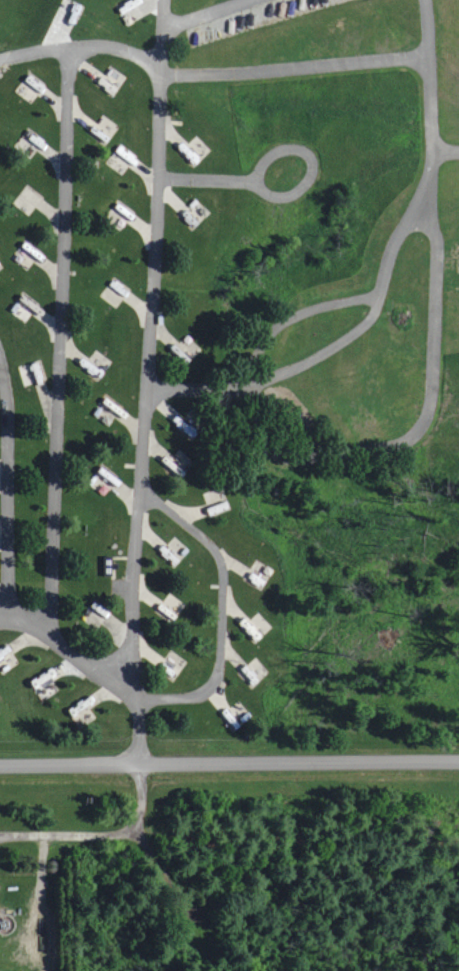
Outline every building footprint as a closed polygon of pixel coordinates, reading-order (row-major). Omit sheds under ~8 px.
[(88,706),(91,705),(86,697),(67,709),(78,728),(95,718),(88,706)]
